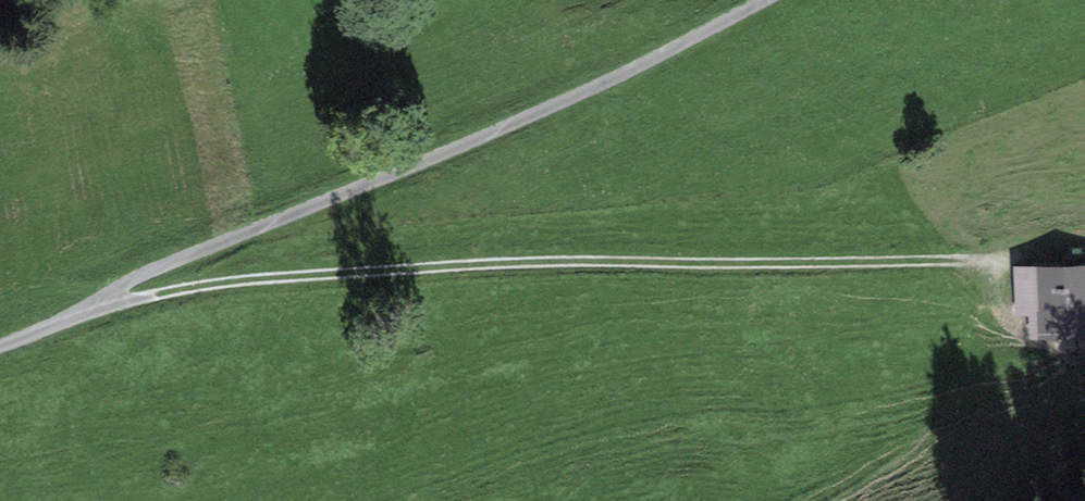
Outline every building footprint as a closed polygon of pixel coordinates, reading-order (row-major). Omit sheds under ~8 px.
[(1012,262),(1015,313),(1028,312),(1029,335),(1084,332),(1084,259),(1012,262)]
